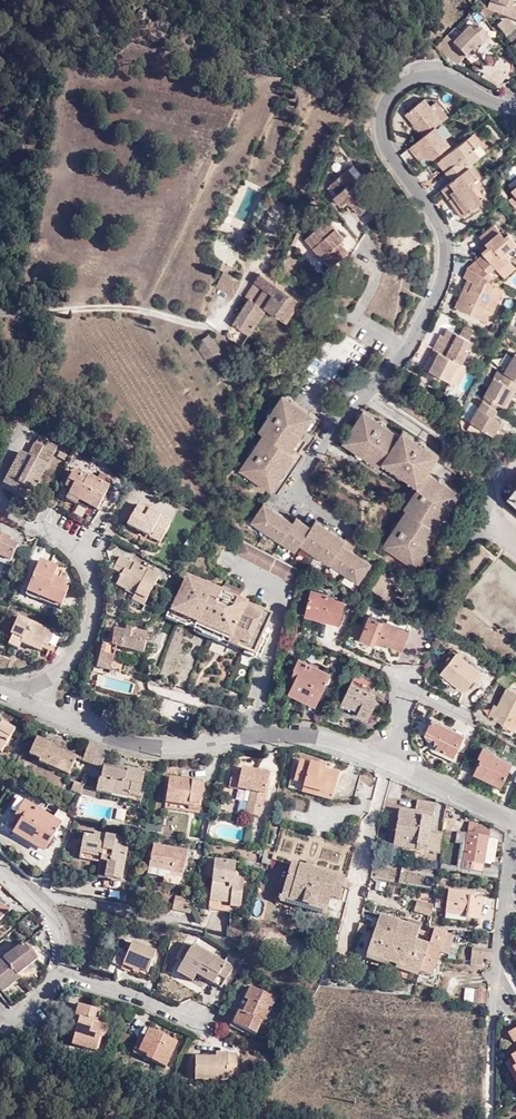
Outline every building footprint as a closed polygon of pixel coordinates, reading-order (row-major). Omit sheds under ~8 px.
[(502,7),(505,8),(506,7),(508,0),(490,0),(489,2),(502,7)] [(484,7),(481,13),(487,20),(496,12),(484,7)] [(515,19),(515,11),(506,7),(505,8),(502,7),(500,14),(515,19)] [(510,22),(504,21),(498,26),(497,25),(493,28),(500,37),(504,34),(515,50),(515,31),(510,22)] [(472,55),(488,40),(474,24),(452,45),(463,57),(463,58),(470,52),(472,55)] [(437,45),(455,65),(463,57),(452,45),(445,37),(437,45)] [(421,136),(449,115),(437,100),(423,99),(404,115),(421,136)] [(433,127),(443,139),(449,135),(439,123),(433,127)] [(448,146),(443,139),(433,127),(409,147),(416,155),(420,151),(424,156),(429,162),(448,146)] [(451,180),(478,158),(472,151),(479,144),(471,135),(439,161),(447,170),(445,173),(451,180)] [(418,161),(424,156),(420,151),(416,155),(409,147),(407,149),(418,161)] [(468,167),(475,177),(478,175),(471,165),(468,167)] [(468,183),(475,177),(468,167),(445,186),(453,196),(449,200),(461,217),(482,202),(468,183)] [(348,198),(354,207),(360,214),(375,201),(348,168),(330,184),(338,193),(334,196),(341,205),(348,198)] [(441,189),(449,200),(453,196),(445,186),(441,189)] [(352,209),(354,207),(348,198),(341,205),(342,207),(347,203),(352,209)] [(339,241),(343,236),(327,217),(305,236),(330,266),(347,250),(339,241)] [(497,270),(509,260),(503,253),(515,243),(507,233),(503,236),(493,224),(479,236),(484,242),(487,246),(481,251),(483,253),(475,259),(482,267),(476,272),(488,278),(489,275),(487,272),(494,266),(497,270)] [(487,246),(484,242),(478,248),(481,251),(487,246)] [(482,267),(475,259),(467,267),(476,272),(482,267)] [(514,267),(509,260),(497,270),(494,266),(487,272),(489,275),(495,282),(514,267)] [(486,280),(488,278),(476,272),(467,267),(463,276),(467,278),(472,281),(467,291),(462,289),(454,306),(483,320),(488,312),(482,309),(495,285),(486,280)] [(239,279),(224,273),(218,285),(233,292),(239,279)] [(255,301),(250,298),(228,332),(228,338),(242,347),(267,309),(286,321),(299,301),(259,275),(255,282),(264,288),(255,301)] [(472,281),(467,278),(462,289),(467,291),(472,281)] [(247,296),(250,298),(255,301),(264,288),(255,282),(247,296)] [(502,289),(495,285),(482,309),(488,312),(490,313),(502,289)] [(458,336),(468,341),(473,331),(463,327),(458,336)] [(437,341),(434,347),(462,362),(468,351),(464,349),(468,341),(458,336),(447,330),(443,337),(441,342),(437,341)] [(196,343),(206,360),(220,351),(210,335),(196,343)] [(462,362),(434,347),(430,357),(432,358),(430,361),(428,360),(424,369),(450,382),(460,363),(461,364),(462,362)] [(515,378),(515,354),(505,371),(515,378)] [(466,366),(461,364),(460,363),(450,382),(457,386),(466,366)] [(501,404),(503,406),(513,388),(515,390),(515,378),(505,371),(505,372),(505,373),(500,381),(494,378),(485,395),(501,404)] [(513,388),(503,406),(507,408),(515,390),(513,388)] [(300,426),(310,411),(282,393),(257,429),(262,432),(285,448),(295,433),(289,428),(294,421),(300,426)] [(483,399),(498,409),(501,404),(485,395),(483,399)] [(461,417),(492,437),(497,430),(500,424),(492,418),(498,409),(483,399),(481,402),(482,402),(478,409),(468,403),(466,408),(461,417)] [(381,462),(384,457),(399,435),(363,410),(345,437),(360,447),(364,441),(370,446),(367,452),(381,462)] [(314,414),(310,411),(300,426),(294,421),(289,428),(295,433),(285,448),(290,451),(298,438),(301,436),(303,435),(305,430),(306,426),(314,414)] [(405,471),(420,481),(427,471),(439,454),(402,430),(399,435),(384,457),(398,467),(403,461),(409,466),(405,471)] [(290,451),(285,448),(262,432),(238,468),(265,487),(276,472),(270,468),(274,461),(280,465),(290,451)] [(378,466),(381,462),(367,452),(360,447),(345,437),(342,442),(354,450),(356,453),(360,457),(363,458),(366,458),(378,466)] [(360,447),(367,452),(370,446),(364,441),(360,447)] [(4,484),(28,499),(53,456),(34,445),(27,457),(21,454),(4,484)] [(294,453),(290,451),(280,465),(274,461),(270,468),(276,472),(265,487),(270,490),(278,479),(283,475),(286,471),(286,467),(294,453)] [(417,486),(420,481),(405,471),(409,466),(403,461),(398,467),(384,457),(381,462),(393,470),(395,473),(400,477),(405,477),(417,486)] [(492,467),(490,470),(495,476),(504,462),(498,457),(492,467)] [(427,471),(420,481),(417,486),(412,493),(415,495),(412,501),(409,498),(403,508),(405,509),(431,526),(440,512),(438,510),(443,504),(445,505),(455,490),(427,471)] [(73,473),(67,483),(73,486),(70,491),(68,496),(89,507),(98,512),(113,482),(100,475),(96,481),(80,473),(78,476),(73,473)] [(507,484),(514,490),(509,495),(515,502),(515,474),(507,484)] [(459,493),(455,490),(445,505),(443,504),(438,510),(440,512),(431,526),(432,527),(435,529),(442,518),(444,517),(447,514),(450,510),(450,506),(459,493)] [(87,512),(89,507),(68,496),(66,501),(87,512)] [(293,550),(298,543),(307,529),(296,522),(298,518),(295,515),(291,521),(263,501),(250,521),(293,550)] [(127,526),(160,544),(171,523),(139,505),(127,526)] [(432,527),(431,526),(405,509),(399,518),(402,520),(398,526),(395,524),(381,545),(408,563),(418,549),(417,548),(421,541),(422,542),(432,527)] [(310,525),(298,518),(296,522),(307,529),(310,525)] [(307,529),(298,543),(327,563),(344,537),(341,536),(338,540),(315,524),(318,520),(315,518),(310,525),(307,529)] [(341,536),(318,520),(315,524),(338,540),(341,536)] [(437,531),(435,529),(432,527),(422,542),(421,541),(417,548),(418,549),(408,563),(413,566),(421,555),(424,553),(427,550),(428,546),(429,543),(437,531)] [(11,562),(18,545),(9,541),(10,540),(0,535),(0,557),(11,562)] [(344,537),(327,563),(356,582),(369,563),(349,550),(346,548),(352,539),(346,535),(344,537)] [(298,566),(243,539),(237,553),(300,584),(298,566)] [(346,548),(349,550),(355,542),(352,539),(346,548)] [(9,566),(11,562),(0,557),(0,562),(9,566)] [(116,586),(126,591),(127,588),(136,592),(134,596),(132,600),(144,606),(158,578),(120,558),(113,570),(122,575),(116,586)] [(26,596),(41,603),(43,599),(62,607),(68,592),(64,590),(66,585),(53,580),(57,569),(39,562),(26,596)] [(236,600),(238,597),(222,590),(221,593),(187,577),(174,607),(182,611),(178,618),(195,626),(198,622),(230,637),(228,642),(226,645),(258,660),(259,656),(253,653),(266,626),(271,615),(236,600)] [(222,590),(238,597),(240,591),(225,584),(222,590)] [(127,588),(126,591),(134,596),(136,592),(127,588)] [(311,590),(306,611),(323,615),(323,619),(340,623),(345,601),(334,598),(334,596),(329,595),(329,594),(311,590)] [(43,599),(41,603),(60,610),(62,607),(43,599)] [(182,611),(174,607),(170,614),(178,618),(182,611)] [(323,615),(306,611),(306,615),(323,619),(323,615)] [(360,639),(374,644),(375,642),(383,645),(385,642),(402,649),(409,630),(369,615),(360,639)] [(8,646),(19,651),(21,644),(41,652),(43,649),(55,654),(59,646),(50,642),(53,632),(18,618),(10,635),(12,637),(8,646)] [(195,626),(228,642),(230,637),(198,622),(195,626)] [(271,629),(266,626),(253,653),(259,656),(271,629)] [(130,639),(132,630),(125,628),(124,633),(113,631),(112,647),(102,645),(97,668),(110,672),(116,647),(144,653),(145,644),(130,639)] [(441,672),(464,691),(480,672),(456,653),(441,672)] [(290,690),(317,701),(330,673),(299,658),(294,668),(299,670),(290,690)] [(357,714),(368,718),(373,707),(377,708),(379,703),(376,701),(376,700),(374,699),(375,694),(369,691),(373,681),(356,673),(343,701),(359,710),(357,714)] [(499,707),(493,719),(515,729),(515,727),(515,692),(508,688),(499,707)] [(493,719),(499,707),(494,705),(488,717),(493,719)] [(438,748),(454,756),(464,735),(433,720),(427,732),(437,737),(436,740),(440,742),(438,748)] [(2,753),(15,730),(1,722),(0,724),(0,752),(2,753)] [(63,766),(61,772),(71,776),(78,759),(54,748),(53,745),(51,745),(49,744),(37,740),(30,756),(42,761),(41,764),(52,768),(54,762),(63,766)] [(84,761),(92,764),(98,748),(90,744),(84,761)] [(493,781),(501,785),(512,764),(494,755),(495,753),(484,747),(480,756),(482,758),(477,770),(494,778),(493,781)] [(100,768),(107,751),(98,748),(92,764),(100,768)] [(304,787),(334,796),(340,774),(326,770),(321,768),(321,766),(301,760),(295,781),(305,784),(304,787)] [(52,768),(61,772),(63,766),(54,762),(52,768)] [(103,765),(103,769),(126,775),(126,770),(103,765)] [(239,787),(248,789),(259,792),(257,803),(249,801),(247,813),(261,816),(271,774),(244,767),(243,771),(234,769),(230,785),(239,788),(239,787)] [(96,790),(96,793),(111,796),(112,791),(130,794),(129,796),(139,798),(143,774),(126,770),(126,775),(103,769),(100,781),(98,781),(96,790)] [(168,778),(166,802),(200,807),(204,783),(168,778)] [(73,788),(82,791),(84,786),(85,783),(77,779),(73,788)] [(333,800),(334,796),(304,787),(305,784),(295,781),(293,788),(333,800)] [(82,791),(80,796),(94,798),(96,793),(96,790),(84,786),(82,791)] [(259,792),(248,789),(245,800),(249,801),(257,803),(259,792)] [(112,791),(111,796),(129,800),(129,796),(130,794),(112,791)] [(9,814),(22,823),(25,817),(18,812),(24,802),(18,799),(9,814)] [(71,831),(76,819),(72,817),(60,809),(54,819),(24,802),(18,812),(25,817),(22,823),(16,833),(46,851),(61,825),(71,831)] [(200,807),(166,802),(165,809),(200,814),(200,807)] [(417,851),(440,854),(441,841),(441,837),(431,836),(435,805),(417,802),(415,814),(398,812),(395,841),(417,845),(417,851)] [(456,818),(444,817),(441,837),(441,841),(451,843),(452,833),(454,834),(456,818)] [(470,822),(468,834),(488,838),(489,831),(470,822)] [(274,853),(265,851),(264,853),(262,863),(270,865),(272,859),(291,864),(282,894),(327,908),(330,898),(338,901),(342,887),(346,889),(349,880),(345,879),(355,847),(282,826),(274,853)] [(83,835),(80,854),(90,857),(90,854),(100,856),(99,861),(108,863),(104,887),(120,890),(129,841),(94,833),(93,837),(83,835)] [(488,838),(468,834),(463,870),(483,873),(484,864),(488,839),(488,838)] [(488,839),(484,864),(491,866),(496,840),(488,839)] [(416,853),(417,851),(417,845),(395,841),(393,849),(416,853)] [(148,868),(182,874),(187,852),(153,845),(148,868)] [(215,862),(209,907),(230,911),(231,912),(239,913),(243,879),(238,879),(234,878),(234,874),(235,864),(215,862)] [(181,878),(182,874),(148,868),(147,874),(163,878),(164,875),(181,878)] [(482,900),(475,898),(469,898),(469,893),(449,890),(446,913),(466,915),(466,919),(479,921),(482,900)] [(173,909),(190,913),(193,898),(175,894),(173,909)] [(325,916),(327,908),(282,894),(280,902),(325,916)] [(414,911),(431,916),(433,907),(416,901),(414,911)] [(8,912),(0,904),(0,921),(8,912)] [(405,979),(406,975),(388,969),(397,944),(408,947),(410,941),(416,943),(420,930),(406,925),(380,916),(366,955),(388,963),(385,972),(405,979)] [(430,926),(440,927),(442,918),(433,916),(431,916),(430,926)] [(406,925),(420,930),(421,925),(408,921),(406,925)] [(243,944),(246,931),(230,923),(227,935),(243,944)] [(428,947),(440,952),(447,954),(453,936),(442,931),(434,929),(428,947)] [(473,942),(483,944),(486,935),(476,931),(473,942)] [(408,970),(419,973),(423,963),(428,947),(416,943),(410,941),(408,947),(397,944),(388,969),(406,975),(408,970)] [(132,943),(128,954),(122,967),(131,972),(133,967),(147,973),(155,952),(132,943)] [(2,993),(18,980),(16,977),(36,960),(23,945),(0,964),(0,991),(2,993)] [(192,946),(177,970),(193,980),(197,974),(220,988),(232,968),(192,946)] [(432,965),(435,966),(440,952),(428,947),(423,963),(432,965)] [(487,963),(492,963),(493,950),(471,948),(471,957),(483,959),(487,959),(487,963)] [(122,967),(128,954),(118,950),(113,964),(122,967)] [(482,967),(483,959),(471,957),(470,961),(470,966),(482,967)] [(419,973),(428,976),(432,965),(423,963),(419,973)] [(193,980),(177,970),(176,974),(192,983),(193,980)] [(234,1026),(254,1035),(261,1022),(264,1024),(275,998),(251,987),(245,1000),(249,1003),(243,1015),(239,1013),(234,1026)] [(72,1044),(96,1051),(101,1035),(104,1036),(106,1027),(93,1022),(97,1010),(80,1005),(76,1019),(79,1020),(72,1044)] [(283,1032),(290,1036),(296,1024),(291,1021),(283,1032)] [(138,1052),(143,1054),(154,1032),(149,1030),(138,1052)] [(154,1032),(143,1054),(147,1057),(146,1059),(165,1068),(176,1042),(154,1032)] [(513,1032),(507,1035),(513,1045),(515,1043),(515,1038),(513,1032)] [(194,1080),(227,1080),(227,1075),(237,1075),(237,1055),(215,1055),(215,1059),(195,1059),(194,1080)] [(515,1086),(515,1073),(514,1069),(508,1072),(515,1086)]
